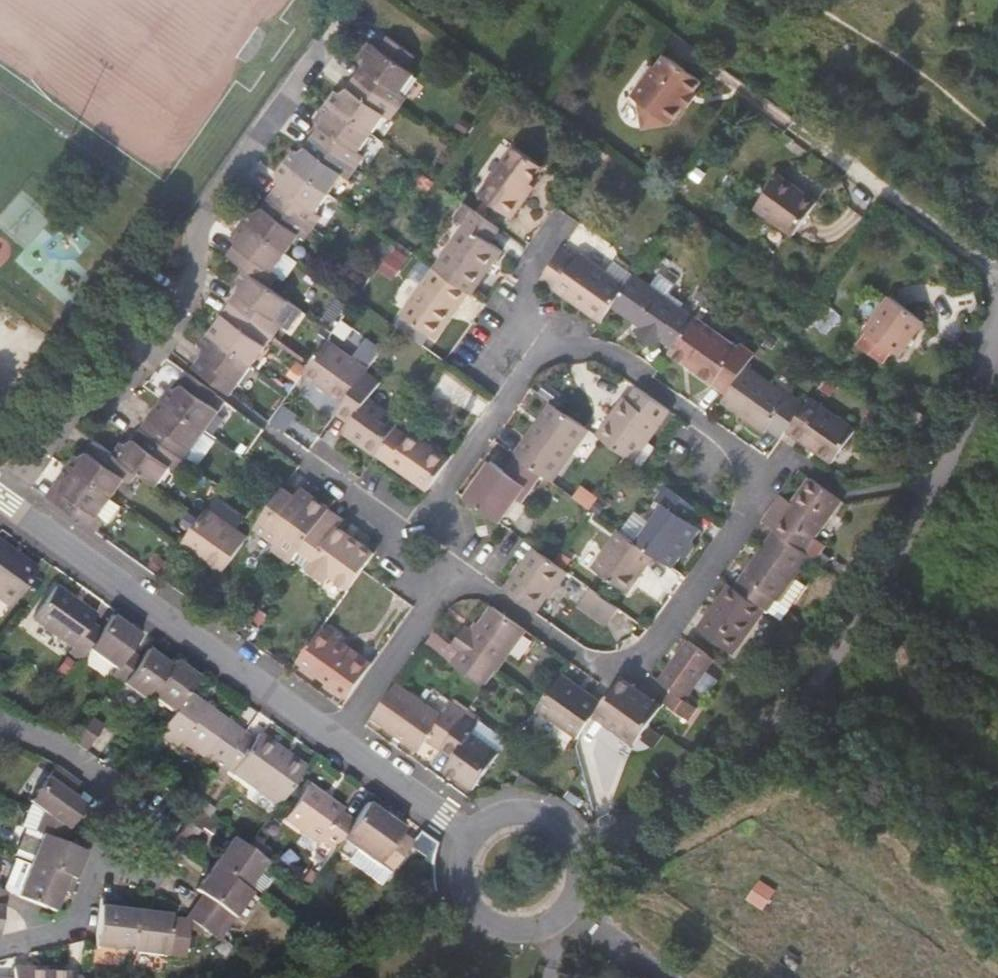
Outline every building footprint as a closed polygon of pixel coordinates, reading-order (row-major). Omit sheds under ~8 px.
[(368,60),(355,77),(397,108),(405,96),(400,92),(413,74),(403,67),(413,55),(386,36),(377,48),(370,43),(361,55),(368,60)] [(639,103),(642,124),(651,122),(667,118),(672,121),(685,104),(687,106),(697,94),(694,90),(701,80),(664,52),(632,98),(639,103)] [(389,118),(397,108),(355,77),(342,95),(336,91),(328,103),(371,134),(384,116),(389,118)] [(313,137),(355,168),(363,156),(358,152),(371,134),(328,103),(319,114),(325,119),(313,137)] [(646,129),(656,126),(672,121),(667,118),(651,122),(642,124),(646,129)] [(285,162),(328,193),(341,175),(347,178),(355,168),(313,137),(300,154),(294,150),(285,162)] [(509,218),(528,191),(525,189),(529,182),(542,166),(513,146),(477,197),(509,218)] [(269,197),(312,227),(320,217),(315,212),(328,193),(285,162),(277,174),(282,179),(269,197)] [(777,172),(758,199),(753,207),(792,235),(797,227),(816,201),(777,172)] [(243,223),(285,253),(298,235),(303,238),(312,227),(269,197),(257,214),(251,210),(243,223)] [(453,218),(463,227),(475,211),(463,202),(453,218)] [(463,227),(434,268),(465,290),(471,294),(503,250),(491,242),(499,228),(475,211),(463,227)] [(245,269),(270,287),(277,276),(272,271),(285,253),(243,223),(234,234),(239,239),(227,256),(245,269)] [(379,271),(393,280),(407,258),(393,249),(379,271)] [(612,305),(633,277),(609,260),(602,270),(578,254),(574,259),(561,250),(541,279),(601,321),(612,305)] [(396,313),(426,334),(442,313),(446,316),(465,290),(434,268),(430,265),(396,313)] [(230,305),(273,335),(281,324),(275,320),(289,300),(270,287),(245,269),(237,282),(243,287),(230,305)] [(648,287),(633,277),(612,305),(642,327),(637,334),(653,347),(659,339),(672,348),(693,319),(679,309),(684,303),(671,293),(677,284),(660,272),(648,287)] [(711,293),(704,286),(695,297),(702,303),(711,293)] [(925,320),(890,295),(865,330),(900,355),(925,320)] [(252,365),(273,335),(230,305),(209,334),(252,365)] [(814,322),(824,334),(842,318),(832,306),(814,322)] [(431,337),(446,316),(442,313),(426,334),(431,337)] [(669,353),(726,394),(744,368),(754,355),(740,344),(737,347),(695,316),(693,319),(672,348),(669,353)] [(238,384),(252,365),(209,334),(200,346),(206,350),(194,368),(219,387),(221,385),(227,377),(238,384)] [(779,341),(770,335),(763,345),(771,351),(779,341)] [(367,371),(325,342),(311,362),(302,376),(343,404),(364,374),(367,371)] [(726,394),(719,402),(763,433),(768,425),(782,436),(786,430),(801,409),(744,368),(726,394)] [(208,404),(214,394),(215,393),(190,374),(177,392),(170,388),(162,400),(205,430),(218,411),(208,404)] [(377,383),(364,374),(343,404),(339,409),(352,419),(349,424),(345,429),(377,452),(395,427),(399,421),(368,399),(377,383)] [(231,393),(238,384),(227,377),(221,385),(231,393)] [(624,397),(610,415),(615,419),(600,438),(627,457),(633,461),(668,410),(636,387),(628,400),(624,397)] [(855,430),(809,398),(801,409),(786,430),(831,462),(855,430)] [(184,460),(205,430),(162,400),(141,430),(184,460)] [(551,403),(523,441),(528,444),(555,406),(551,403)] [(552,482),(589,430),(555,406),(528,444),(523,441),(514,455),(518,457),(541,474),(552,482)] [(336,414),(349,424),(352,419),(339,409),(336,414)] [(610,415),(596,435),(600,438),(615,419),(610,415)] [(427,490),(449,460),(410,432),(407,436),(395,427),(377,452),(376,453),(427,490)] [(377,452),(345,429),(342,433),(374,456),(376,453),(377,452)] [(122,443),(113,454),(137,472),(156,485),(169,468),(176,472),(184,460),(141,430),(128,447),(122,443)] [(207,437),(187,458),(196,466),(215,445),(207,437)] [(68,467),(110,498),(123,480),(129,482),(137,472),(113,454),(95,442),(82,459),(76,455),(68,467)] [(499,522),(514,501),(526,486),(530,489),(541,474),(518,457),(506,472),(491,462),(465,498),(499,522)] [(52,501),(94,531),(103,519),(98,516),(110,498),(68,467),(59,478),(65,483),(52,501)] [(65,483),(59,478),(46,497),(52,501),(65,483)] [(775,530),(804,551),(809,554),(815,559),(825,546),(814,538),(840,500),(810,478),(791,503),(782,516),(771,508),(762,521),(775,530)] [(654,554),(671,567),(680,556),(683,557),(687,557),(693,547),(693,543),(691,541),(699,530),(683,518),(693,505),(663,483),(654,496),(662,503),(649,521),(634,541),(654,554)] [(519,504),(530,489),(526,486),(514,501),(519,504)] [(573,501),(592,511),(600,497),(581,486),(573,501)] [(302,503),(294,497),(282,489),(254,527),(276,543),(272,549),(290,563),(293,559),(323,517),(329,509),(309,495),(302,503)] [(300,489),(294,497),(302,503),(309,495),(303,490),(300,489)] [(782,516),(791,503),(781,495),(771,508),(782,516)] [(247,537),(206,509),(201,517),(181,545),(221,573),(247,537)] [(323,517),(337,527),(342,518),(329,509),(323,517)] [(649,521),(635,511),(621,531),(634,541),(649,521)] [(323,517),(293,559),(325,583),(330,576),(348,590),(363,569),(374,553),(337,527),(323,517)] [(626,592),(654,554),(634,541),(621,531),(619,529),(592,566),(626,592)] [(804,551),(775,530),(743,576),(752,582),(744,593),(765,608),(768,611),(775,601),(785,608),(792,606),(805,588),(792,578),(809,554),(804,551)] [(534,548),(504,590),(535,612),(547,594),(565,570),(560,567),(552,561),(534,548)] [(8,606),(36,566),(23,557),(18,564),(0,551),(0,600),(8,606)] [(552,561),(560,567),(566,558),(558,553),(552,561)] [(565,570),(547,594),(550,597),(569,573),(565,570)] [(752,582),(743,576),(735,587),(744,593),(752,582)] [(735,587),(729,583),(697,627),(733,653),(765,608),(744,593),(735,587)] [(87,649),(100,631),(92,624),(97,616),(57,587),(33,620),(73,649),(70,654),(79,660),(87,649)] [(589,588),(579,600),(609,621),(618,608),(589,588)] [(606,626),(609,621),(579,600),(576,604),(606,626)] [(496,671),(525,630),(504,615),(492,607),(473,632),(465,626),(451,645),(460,651),(452,664),(484,687),(496,671)] [(800,619),(791,611),(784,620),(793,628),(800,619)] [(248,641),(249,639),(257,628),(248,621),(240,615),(232,627),(230,628),(248,641)] [(115,669),(128,651),(139,635),(127,627),(111,616),(100,631),(87,649),(115,669)] [(372,664),(321,627),(297,661),(348,698),(372,664)] [(451,645),(432,631),(423,643),(452,664),(460,651),(451,645)] [(688,640),(659,681),(672,691),(663,703),(688,721),(697,709),(684,699),(714,658),(688,640)] [(123,683),(146,700),(150,694),(171,666),(159,657),(147,649),(140,660),(123,683)] [(128,651),(115,669),(111,674),(123,683),(140,660),(128,651)] [(77,664),(69,658),(58,670),(67,677),(77,664)] [(198,677),(185,668),(174,660),(171,666),(150,694),(173,711),(183,697),(186,693),(198,677)] [(602,702),(561,675),(541,703),(537,708),(578,737),(594,715),(602,702)] [(628,693),(632,687),(620,678),(615,685),(628,693)] [(463,717),(464,715),(450,705),(441,716),(395,684),(372,717),(418,750),(426,738),(441,749),(463,717)] [(602,702),(594,715),(634,744),(649,723),(661,707),(632,687),(628,693),(615,685),(610,692),(602,702)] [(203,705),(186,693),(183,697),(200,709),(203,705)] [(243,733),(203,705),(200,709),(183,697),(173,711),(157,733),(176,746),(179,742),(218,768),(220,766),(241,736),(243,733)] [(73,742),(86,751),(103,727),(91,717),(73,742)] [(451,756),(449,760),(453,764),(448,773),(472,789),(497,753),(470,733),(475,726),(463,717),(441,749),(451,756)] [(220,766),(278,805),(302,771),(283,758),(286,754),(258,735),(252,743),(241,736),(220,766)] [(305,768),(286,754),(283,758),(302,771),(305,768)] [(443,769),(448,773),(453,764),(449,760),(443,769)] [(80,783),(53,764),(28,801),(30,803),(43,812),(68,829),(85,804),(71,794),(80,783)] [(331,849),(352,821),(338,812),(340,809),(307,785),(283,818),(316,842),(319,840),(331,849)] [(216,809),(198,797),(190,808),(195,811),(207,819),(216,809)] [(331,849),(326,858),(340,868),(348,859),(381,883),(408,844),(397,836),(402,828),(365,802),(352,821),(331,849)] [(195,837),(201,842),(206,841),(216,826),(207,819),(195,811),(177,835),(190,843),(195,837)] [(36,832),(44,835),(63,842),(68,829),(43,812),(36,832)] [(439,843),(426,834),(418,844),(436,856),(437,849),(439,843)] [(63,842),(44,835),(32,862),(75,879),(80,865),(86,851),(63,842)] [(232,837),(212,865),(243,888),(263,860),(247,848),(232,837)] [(271,851),(254,839),(247,848),(263,860),(264,861),(271,851)] [(53,911),(60,897),(63,890),(69,893),(75,879),(32,862),(16,897),(38,905),(53,911)] [(203,895),(226,911),(234,917),(251,893),(243,888),(212,865),(195,889),(203,895)] [(767,912),(776,888),(757,881),(748,904),(767,912)] [(226,911),(203,895),(195,906),(218,922),(226,911)] [(137,910),(115,907),(116,900),(101,898),(95,941),(94,946),(132,951),(137,910)] [(195,906),(187,917),(209,934),(218,922),(195,906)] [(171,918),(172,914),(137,910),(132,951),(182,958),(187,920),(171,918)] [(371,922),(354,910),(347,919),(355,925),(358,927),(371,922)] [(69,977),(69,973),(45,973),(31,972),(31,968),(14,968),(13,977),(69,977)]
